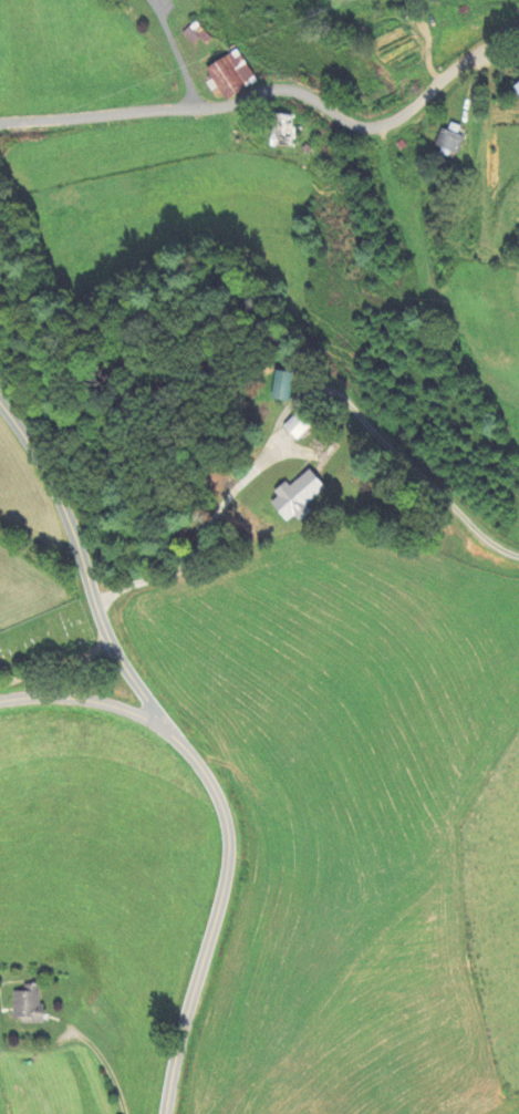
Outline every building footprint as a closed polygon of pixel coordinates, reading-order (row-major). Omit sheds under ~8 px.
[(205,34),(201,30),(196,36),(188,28),(182,35),(194,46),(205,34)] [(241,51),(205,69),(212,83),(208,85),(212,93),(218,90),(224,101),(257,85),(241,51)] [(271,148),(290,148),(291,116),(272,116),(271,148)] [(435,146),(456,156),(464,139),(442,129),(435,146)] [(269,402),(287,406),(293,377),(274,373),(269,402)] [(306,434),(293,419),(282,429),(295,444),(306,434)] [(267,503),(282,524),(324,495),(309,473),(287,489),(286,489),(267,503)] [(12,1022),(44,1023),(44,1006),(39,1005),(39,985),(24,985),(24,992),(13,991),(12,1022)]
